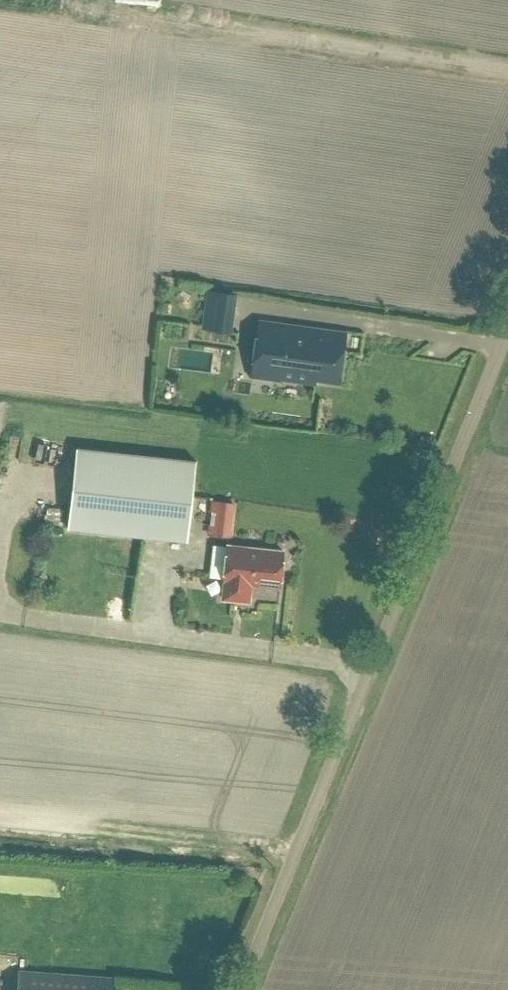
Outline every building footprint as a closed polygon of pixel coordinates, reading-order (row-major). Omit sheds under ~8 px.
[(232,294),(208,290),(203,327),(227,330),(232,294)] [(256,318),(248,376),(295,383),(296,379),(311,382),(312,378),(336,381),(343,331),(256,318)] [(76,447),(67,527),(187,540),(196,460),(76,447)] [(209,534),(229,536),(233,503),(212,501),(209,534)] [(251,583),(279,586),(283,550),(227,544),(223,580),(224,580),(222,598),(249,601),(251,583)] [(18,969),(17,989),(113,989),(114,976),(18,969)]
